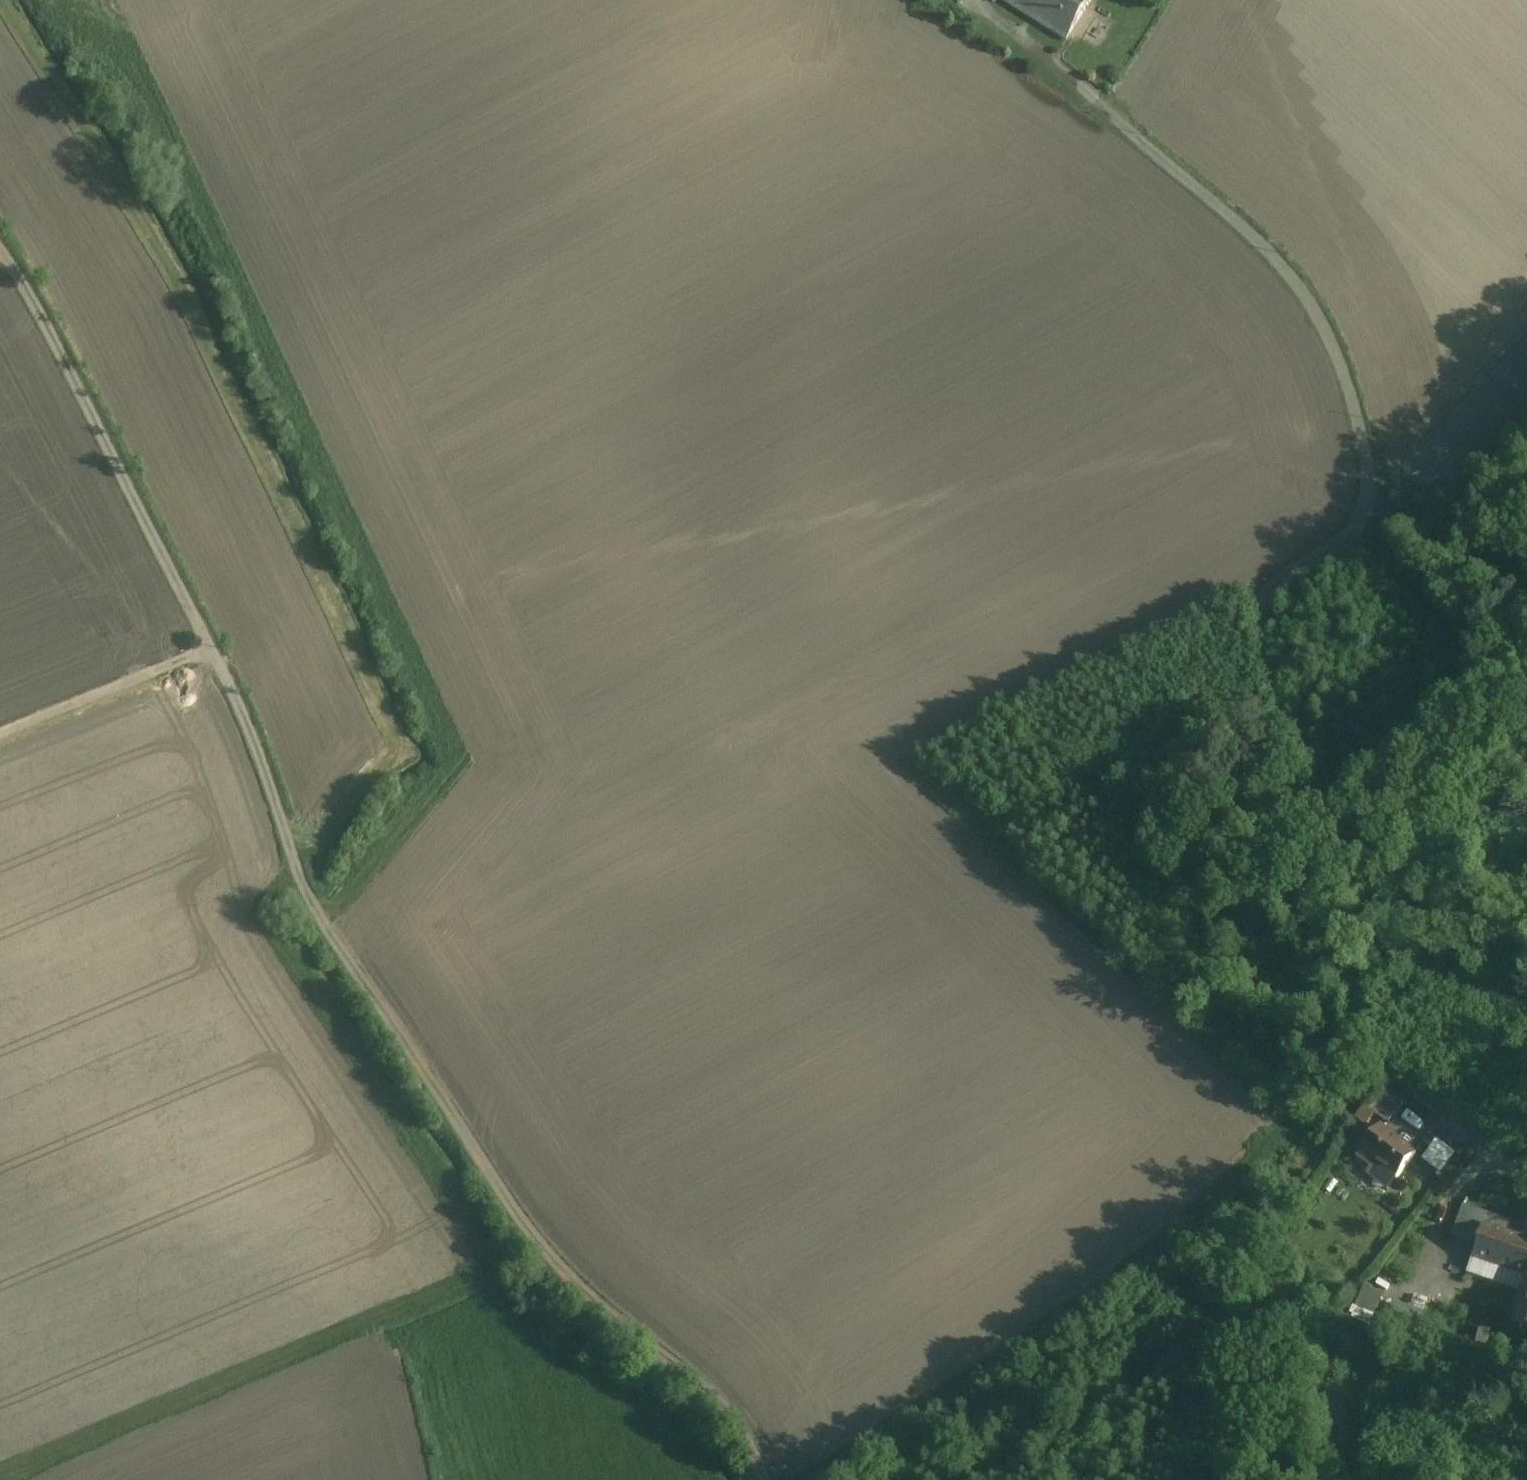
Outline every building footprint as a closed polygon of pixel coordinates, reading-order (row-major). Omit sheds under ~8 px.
[(1066,38),(1093,0),(1007,0),(1066,38)] [(1369,1108),(1388,1123),(1403,1103),(1385,1089),(1369,1108)] [(1416,1154),(1380,1126),(1356,1156),(1371,1168),(1375,1163),(1396,1180),(1416,1154)] [(1476,1246),(1484,1226),(1524,1238),(1526,1232),(1526,1228),(1464,1207),(1454,1236),(1476,1246)] [(1526,1277),(1526,1240),(1524,1238),(1484,1226),(1476,1246),(1472,1259),(1526,1278),(1526,1277)] [(1526,1278),(1510,1324),(1526,1329),(1526,1277),(1526,1278)] [(1356,1317),(1374,1325),(1387,1294),(1369,1287),(1356,1317)]
